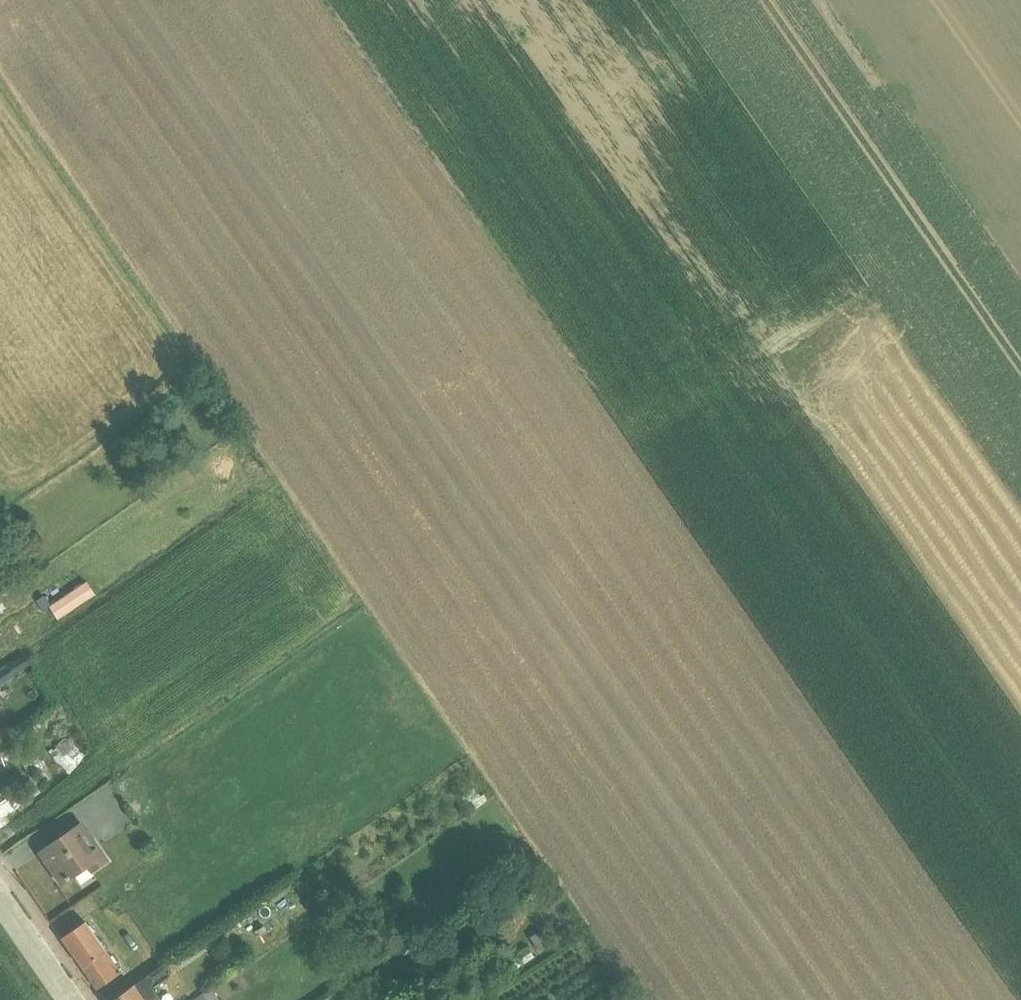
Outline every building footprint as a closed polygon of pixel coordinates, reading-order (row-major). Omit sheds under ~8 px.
[(47,617),(87,594),(79,579),(39,602),(47,617)] [(31,666),(24,656),(7,667),(6,665),(0,669),(0,686),(31,666)] [(57,731),(39,747),(59,769),(77,753),(57,731)] [(0,747),(0,773),(16,762),(4,744),(0,747)] [(474,788),(462,797),(472,812),(488,801),(484,795),(481,797),(474,788)] [(0,804),(0,829),(27,811),(19,800),(12,806),(7,799),(0,804)] [(55,865),(50,868),(62,885),(86,868),(91,875),(110,862),(83,823),(45,850),(55,865)] [(55,865),(45,850),(40,853),(50,868),(55,865)] [(390,904),(402,897),(396,887),(384,894),(390,904)] [(85,922),(61,939),(97,990),(121,973),(85,922)] [(543,930),(530,938),(539,953),(552,945),(543,930)] [(528,947),(498,967),(505,977),(535,958),(528,947)] [(159,997),(152,987),(172,973),(167,965),(114,999),(154,999),(159,997)] [(213,991),(199,999),(218,999),(213,991)]
